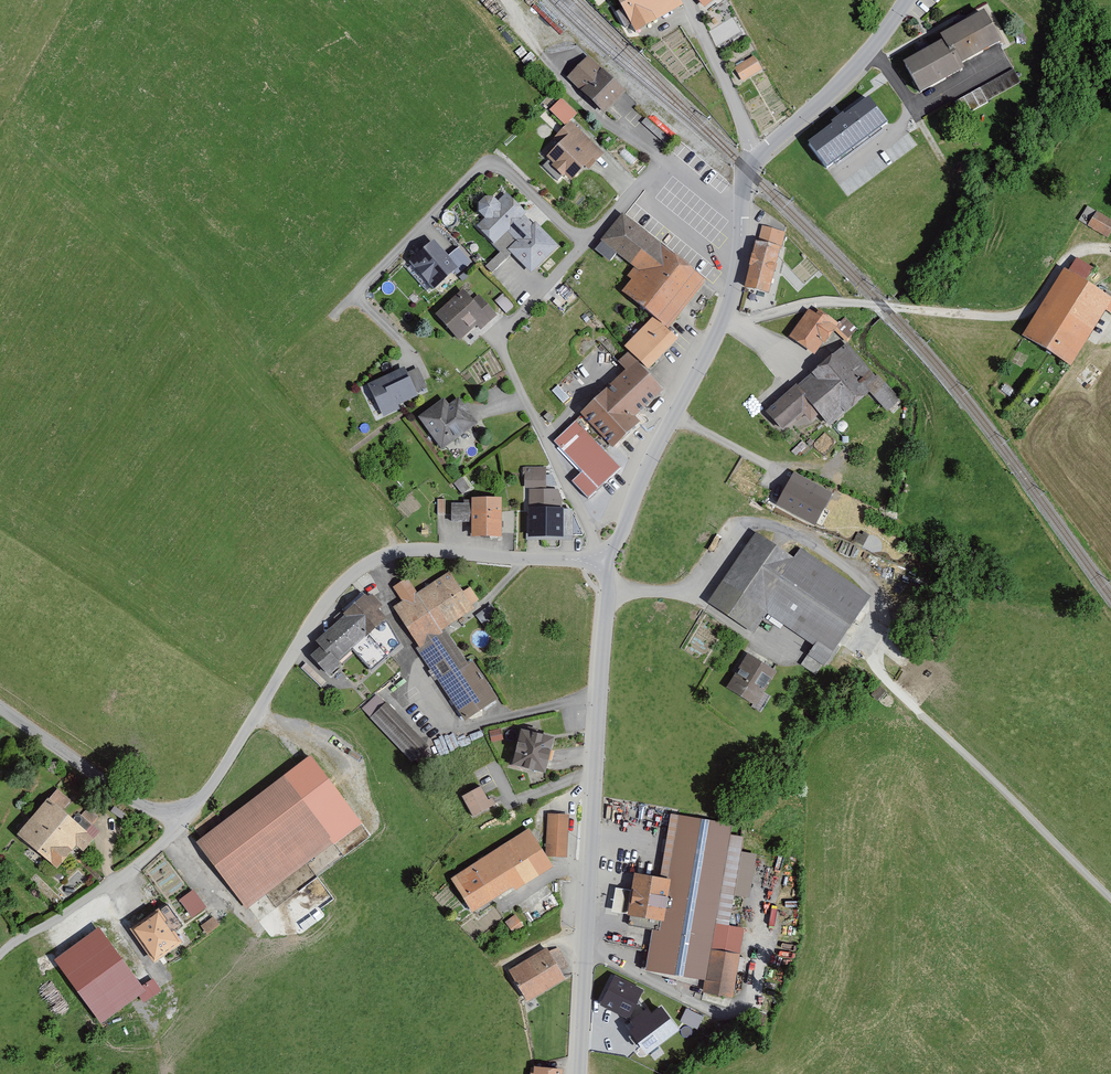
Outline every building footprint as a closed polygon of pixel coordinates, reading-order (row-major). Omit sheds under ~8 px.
[(679,6),(675,0),(617,0),(634,31),(679,6)] [(707,12),(721,0),(697,0),(707,12)] [(945,39),(961,66),(1000,43),(983,16),(945,39)] [(721,23),(727,35),(739,28),(732,17),(721,23)] [(920,95),(962,71),(946,43),(904,67),(920,95)] [(600,109),(618,91),(586,59),(568,78),(600,109)] [(735,69),(741,80),(760,70),(754,59),(735,69)] [(964,112),(1021,81),(1014,67),(957,98),(964,112)] [(888,123),(868,96),(845,114),(844,112),(831,121),(833,124),(808,143),(828,168),(888,123)] [(544,153),(570,181),(599,154),(574,126),(544,153)] [(679,142),(672,151),(682,160),(690,152),(679,142)] [(510,250),(528,270),(553,249),(502,192),(491,202),(483,200),(476,206),(477,214),(484,222),(479,226),(492,242),(506,230),(518,243),(510,250)] [(1089,226),(1105,236),(1110,227),(1110,224),(1096,215),(1089,226)] [(627,295),(664,325),(698,285),(618,218),(600,240),(643,276),(627,295)] [(749,289),(769,293),(777,257),(780,258),(785,235),(762,230),(749,289)] [(428,247),(409,266),(433,290),(452,271),(428,247)] [(1027,338),(1066,361),(1104,299),(1064,275),(1027,338)] [(461,294),(439,315),(459,336),(473,323),(478,328),(492,316),(483,307),(478,311),(461,294)] [(494,300),(505,312),(511,307),(500,295),(494,300)] [(816,351),(836,323),(822,313),(810,313),(793,335),(816,351)] [(836,328),(847,339),(857,329),(846,318),(836,328)] [(645,371),(674,342),(654,322),(625,351),(645,371)] [(845,349),(767,412),(795,446),(872,382),(845,349)] [(587,418),(615,446),(637,424),(631,419),(660,390),(637,367),(587,418)] [(381,410),(425,390),(416,368),(371,388),(381,410)] [(441,401),(417,418),(437,446),(469,424),(454,403),(446,408),(441,401)] [(589,499),(620,470),(576,423),(554,443),(583,473),(573,483),(589,499)] [(542,487),(542,470),(524,470),(524,487),(542,487)] [(815,524),(829,495),(795,478),(780,507),(815,524)] [(528,493),(528,538),(579,538),(556,494),(528,493)] [(436,514),(445,514),(444,500),(435,501),(436,514)] [(494,502),(470,501),(469,537),(494,537),(494,502)] [(819,674),(862,607),(758,539),(715,607),(750,629),(761,612),(813,645),(802,663),(819,674)] [(396,609),(464,718),(488,703),(440,627),(471,608),(450,574),(415,597),(406,582),(395,589),(404,604),(396,609)] [(352,648),(370,670),(399,646),(359,599),(341,614),(350,625),(319,651),(323,656),(312,665),(325,679),(341,666),(336,660),(352,648)] [(773,673),(746,659),(730,689),(757,703),(773,673)] [(378,699),(365,712),(409,759),(422,746),(378,699)] [(545,777),(554,739),(524,732),(515,770),(545,777)] [(325,832),(288,779),(202,839),(240,892),(325,832)] [(472,817),(491,806),(481,789),(462,800),(472,817)] [(54,863),(83,832),(50,801),(21,832),(54,863)] [(541,855),(561,856),(563,808),(543,807),(541,855)] [(631,878),(625,914),(654,919),(645,970),(704,981),(702,991),(726,996),(738,932),(724,930),(740,840),(729,838),(731,827),(673,817),(661,884),(631,878)] [(474,911),(548,864),(541,855),(531,837),(457,884),(474,911)] [(179,901),(188,918),(201,911),(193,894),(179,901)] [(134,929),(153,958),(179,942),(171,931),(179,925),(167,907),(134,929)] [(506,919),(513,929),(523,922),(516,912),(506,919)] [(213,914),(202,924),(209,931),(219,922),(213,914)] [(102,1013),(152,978),(116,927),(76,956),(94,981),(84,988),(102,1013)] [(509,978),(525,1002),(560,978),(543,954),(509,978)] [(624,1018),(638,991),(614,979),(600,1006),(624,1018)] [(686,1006),(681,1019),(698,1027),(704,1013),(686,1006)] [(648,1009),(630,1022),(635,1028),(629,1033),(647,1055),(678,1031),(661,1008),(652,1014),(648,1009)]
